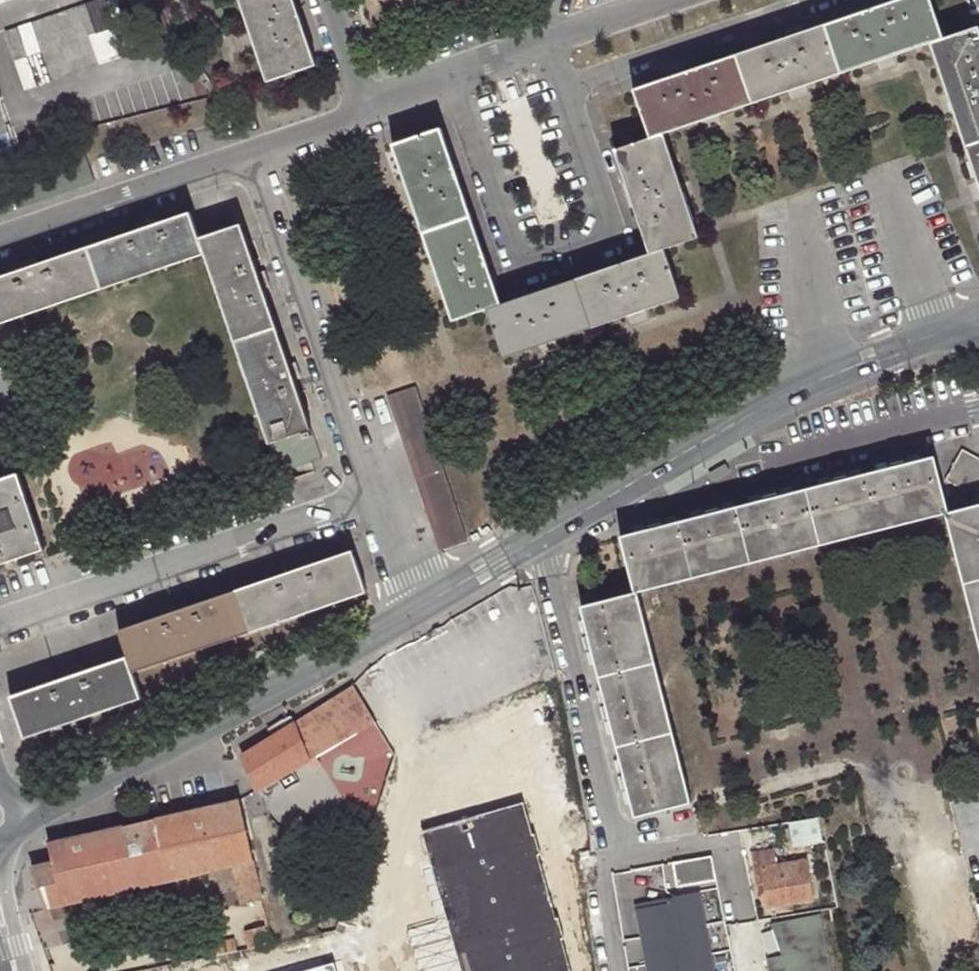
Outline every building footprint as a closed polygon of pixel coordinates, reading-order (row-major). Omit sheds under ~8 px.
[(15,61),(129,23),(121,0),(103,0),(5,33),(15,61)] [(162,12),(158,0),(128,0),(135,21),(162,12)] [(315,64),(306,37),(293,0),(241,0),(269,80),(315,64)] [(943,37),(931,0),(895,0),(884,4),(827,23),(842,72),(930,42),(943,37)] [(129,23),(15,61),(25,90),(139,51),(129,23)] [(842,72),(827,23),(793,35),(733,56),(749,104),(842,72)] [(930,42),(965,143),(978,138),(978,31),(977,26),(943,37),(930,42)] [(632,90),(649,138),(662,134),(749,104),(733,56),(678,74),(632,90)] [(442,129),(393,146),(423,233),(472,216),(452,157),(442,129)] [(626,187),(649,252),(661,248),(697,236),(662,134),(649,138),(614,150),(626,187)] [(965,143),(978,184),(978,138),(965,143)] [(141,231),(91,248),(105,287),(203,254),(190,214),(141,231)] [(472,216),(423,233),(453,319),(487,307),(502,302),(493,278),(472,216)] [(242,225),(199,240),(235,347),(279,333),(257,269),(242,225)] [(0,278),(0,322),(105,287),(91,248),(39,265),(0,278)] [(636,257),(572,279),(589,328),(678,297),(661,248),(649,252),(636,257)] [(487,307),(504,357),(589,328),(572,279),(522,296),(502,302),(487,307)] [(279,333),(235,347),(271,452),(314,437),(295,381),(279,333)] [(468,541),(417,387),(389,397),(441,551),(468,541)] [(965,447),(947,477),(977,495),(978,491),(978,455),(965,447)] [(876,472),(890,528),(950,512),(937,457),(876,472)] [(821,545),(890,528),(876,472),(807,490),(821,545)] [(18,474),(0,480),(0,563),(43,549),(18,474)] [(737,508),(751,563),(821,545),(807,490),(737,508)] [(950,512),(964,569),(978,565),(978,505),(950,512)] [(679,522),(693,578),(751,563),(737,508),(679,522)] [(622,537),(636,593),(693,578),(679,522),(622,537)] [(289,573),(240,589),(254,631),(366,593),(352,552),(289,573)] [(964,569),(978,628),(978,565),(964,569)] [(188,607),(119,630),(131,672),(254,631),(240,589),(188,607)] [(636,593),(581,607),(599,673),(653,659),(636,593)] [(50,684),(10,697),(24,738),(140,699),(131,672),(126,658),(50,684)] [(653,659),(599,673),(617,743),(671,729),(653,659)] [(374,722),(353,686),(292,723),(289,717),(270,728),(273,736),(243,754),(258,793),(313,759),(374,722)] [(617,743),(636,815),(690,801),(671,729),(617,743)] [(240,801),(50,844),(52,863),(31,868),(46,908),(232,866),(240,906),(261,902),(240,801)] [(816,818),(788,823),(792,847),(821,843),(816,818)] [(751,854),(757,887),(765,886),(766,895),(769,909),(814,901),(806,859),(776,864),(774,851),(751,854)] [(716,882),(711,857),(672,863),(678,888),(716,882)] [(701,893),(678,897),(679,902),(668,904),(664,883),(635,889),(649,965),(692,960),(694,970),(710,970),(714,970),(701,893)] [(765,886),(757,887),(759,895),(766,895),(765,886)] [(760,924),(769,970),(831,970),(820,913),(760,924)] [(264,928),(244,932),(248,949),(268,945),(264,928)]
